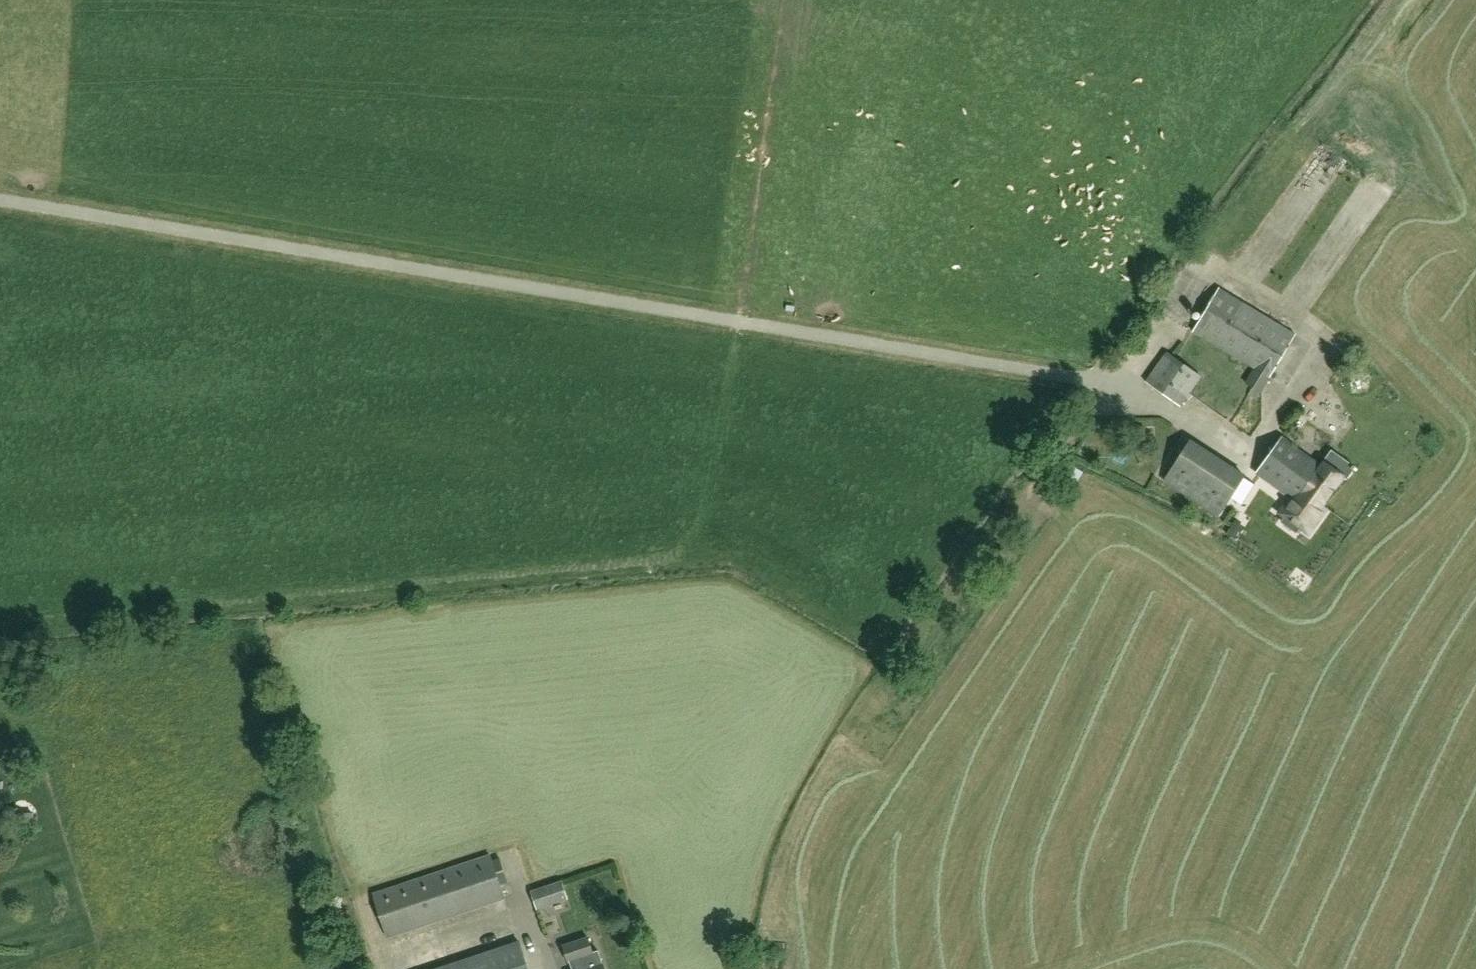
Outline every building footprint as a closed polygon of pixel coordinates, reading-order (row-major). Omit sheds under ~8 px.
[(1310,289),(1321,295),(1329,280),(1318,274),(1310,289)] [(1218,288),(1193,331),(1255,368),(1246,383),(1261,392),(1296,334),(1218,288)] [(1167,352),(1146,382),(1179,406),(1200,375),(1167,352)] [(1327,508),(1323,505),(1344,476),(1348,479),(1356,468),(1333,450),(1322,465),(1284,436),(1257,470),(1293,498),(1293,502),(1284,514),(1285,515),(1282,520),(1295,531),(1299,526),(1309,533),(1327,508)] [(1240,516),(1233,531),(1243,536),(1250,520),(1240,516)] [(500,884),(508,881),(500,858),(492,861),(490,855),(374,894),(388,938),(505,899),(500,884)] [(562,881),(532,890),(537,907),(567,898),(562,881)] [(603,964),(595,966),(591,954),(594,953),(588,937),(563,945),(568,961),(570,961),(573,968),(605,968),(603,964)] [(434,968),(529,968),(519,940),(434,968)]
